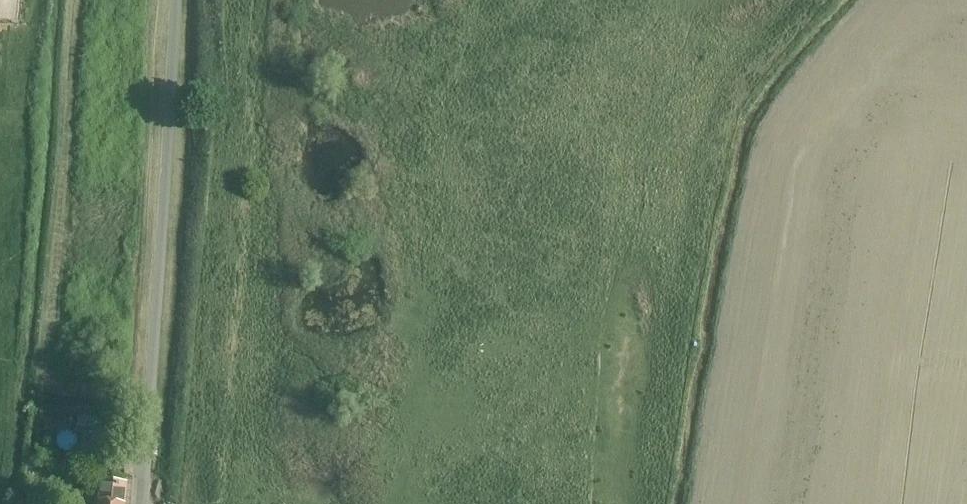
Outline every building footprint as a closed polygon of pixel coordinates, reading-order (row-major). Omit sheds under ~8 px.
[(130,485),(102,483),(101,503),(129,503),(130,485)]
